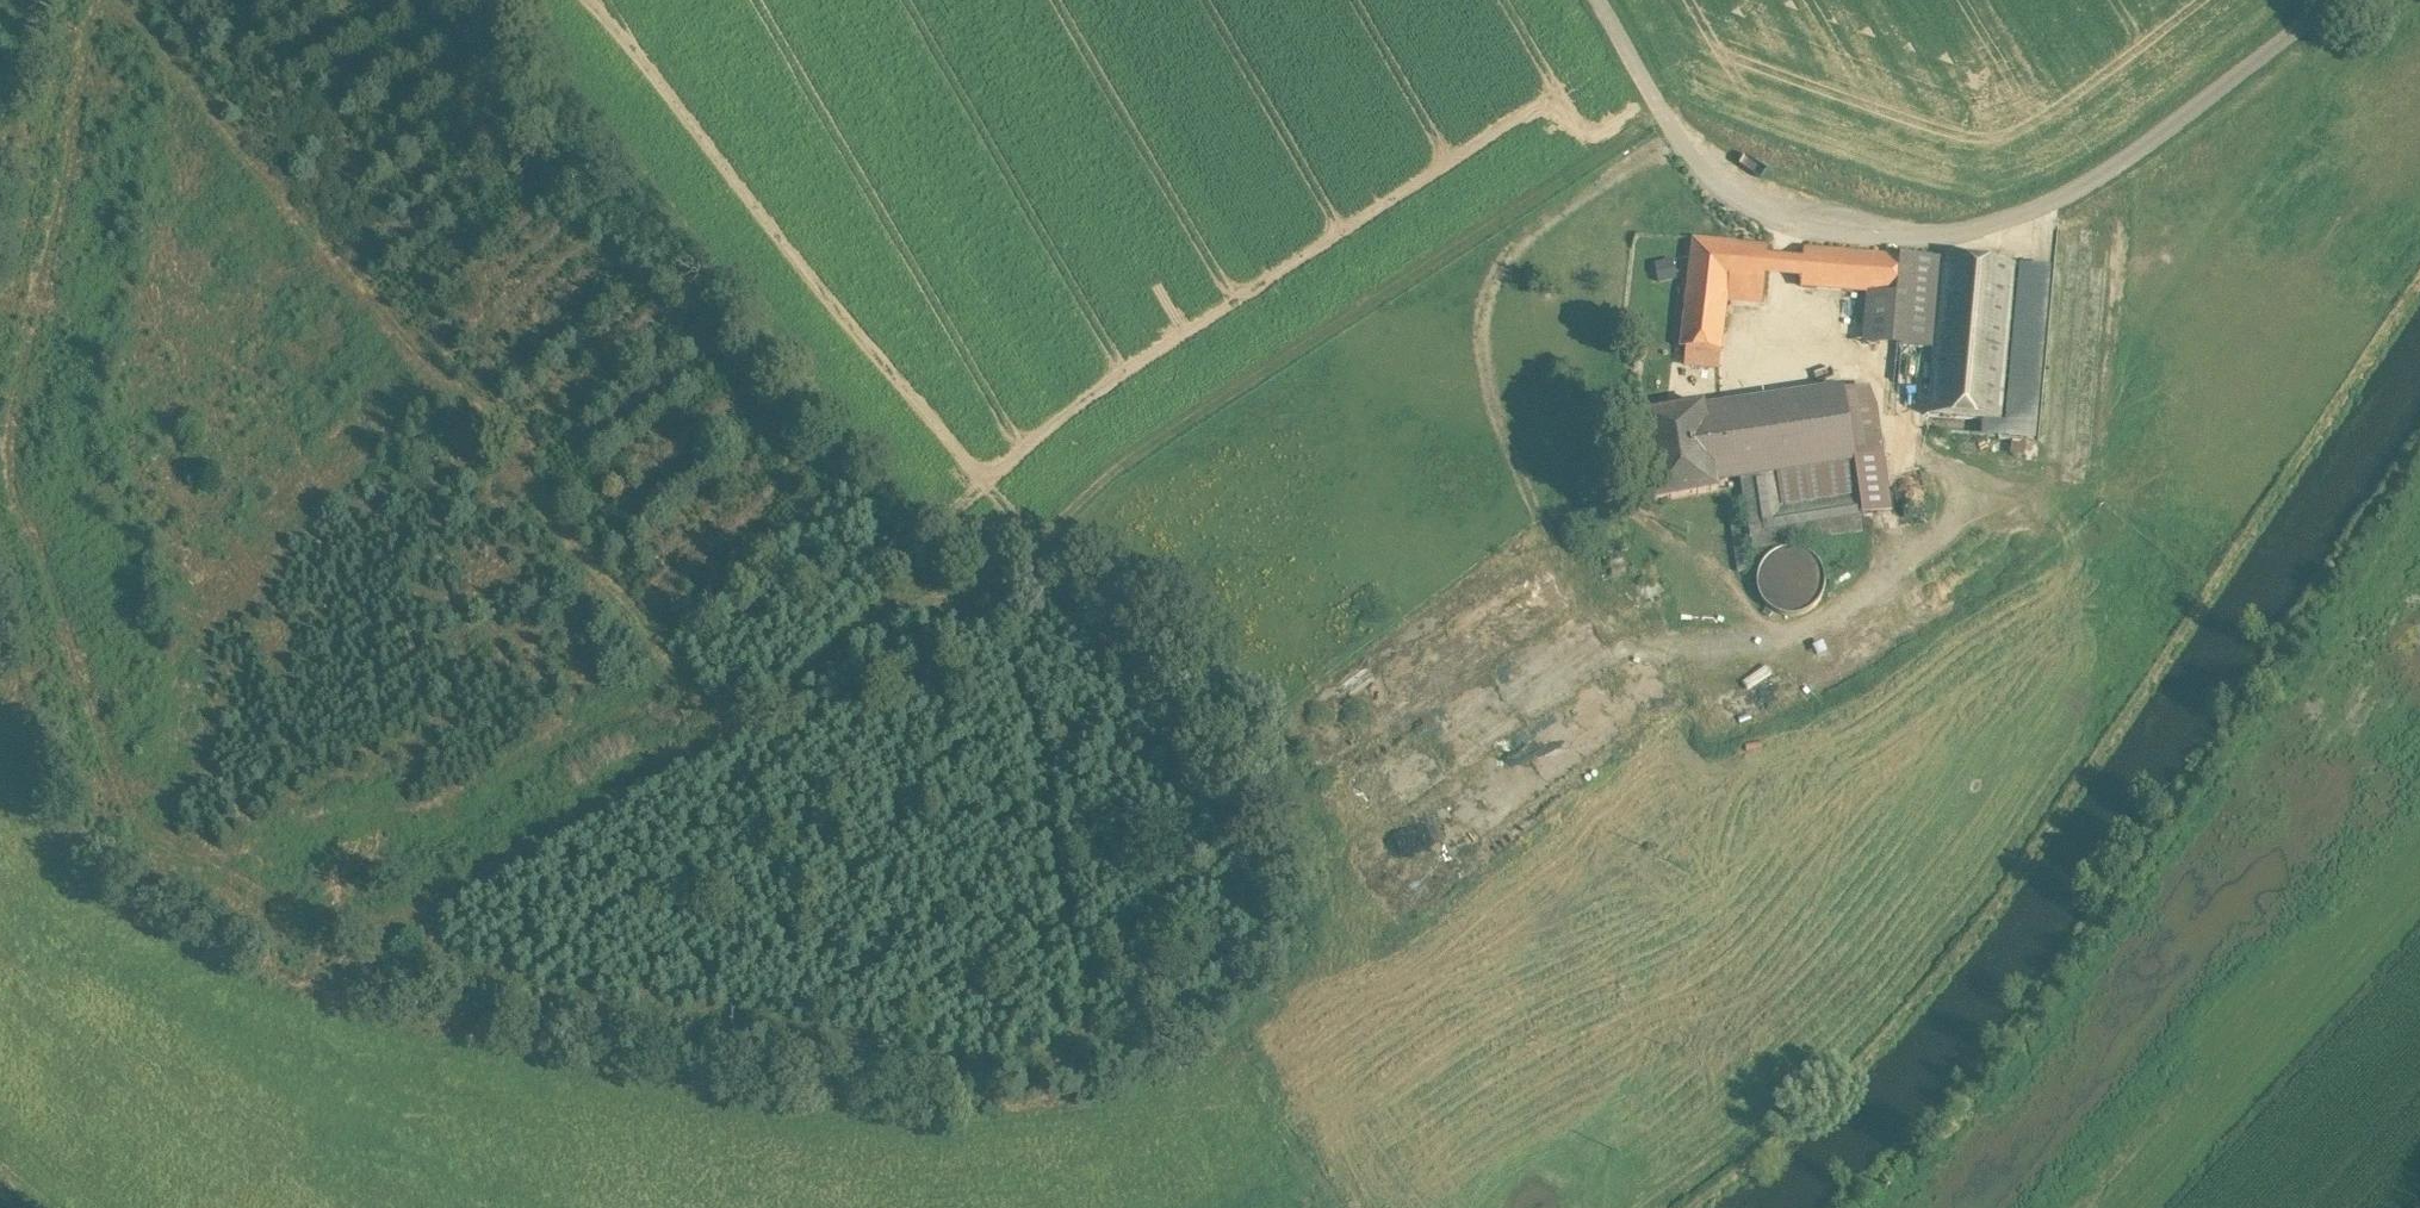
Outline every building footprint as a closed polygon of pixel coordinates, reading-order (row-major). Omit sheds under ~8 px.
[(1734,243),(1693,239),(1685,309),(1726,314),(1730,279),(1734,243)] [(1902,257),(1734,243),(1730,279),(1801,287),(1899,295),(1902,257)] [(2014,266),(1942,260),(1936,330),(1932,379),(1929,418),(2000,424),(2014,266)] [(1726,314),(1685,309),(1680,347),(1721,351),(1726,314)] [(1936,330),(1905,328),(1901,376),(1932,379),(1936,330)] [(1844,393),(1704,413),(1716,480),(1741,476),(1752,551),(1863,534),(1858,498),(1784,508),(1778,471),(1855,460),(1844,393)] [(1703,406),(1641,416),(1655,502),(1718,491),(1716,480),(1704,413),(1703,406)] [(1823,596),(1826,583),(1823,570),(1815,559),(1804,552),(1791,549),(1778,552),(1767,559),(1760,571),(1757,584),(1760,597),(1767,608),(1779,615),(1792,618),(1805,615),(1816,607),(1823,596)]
